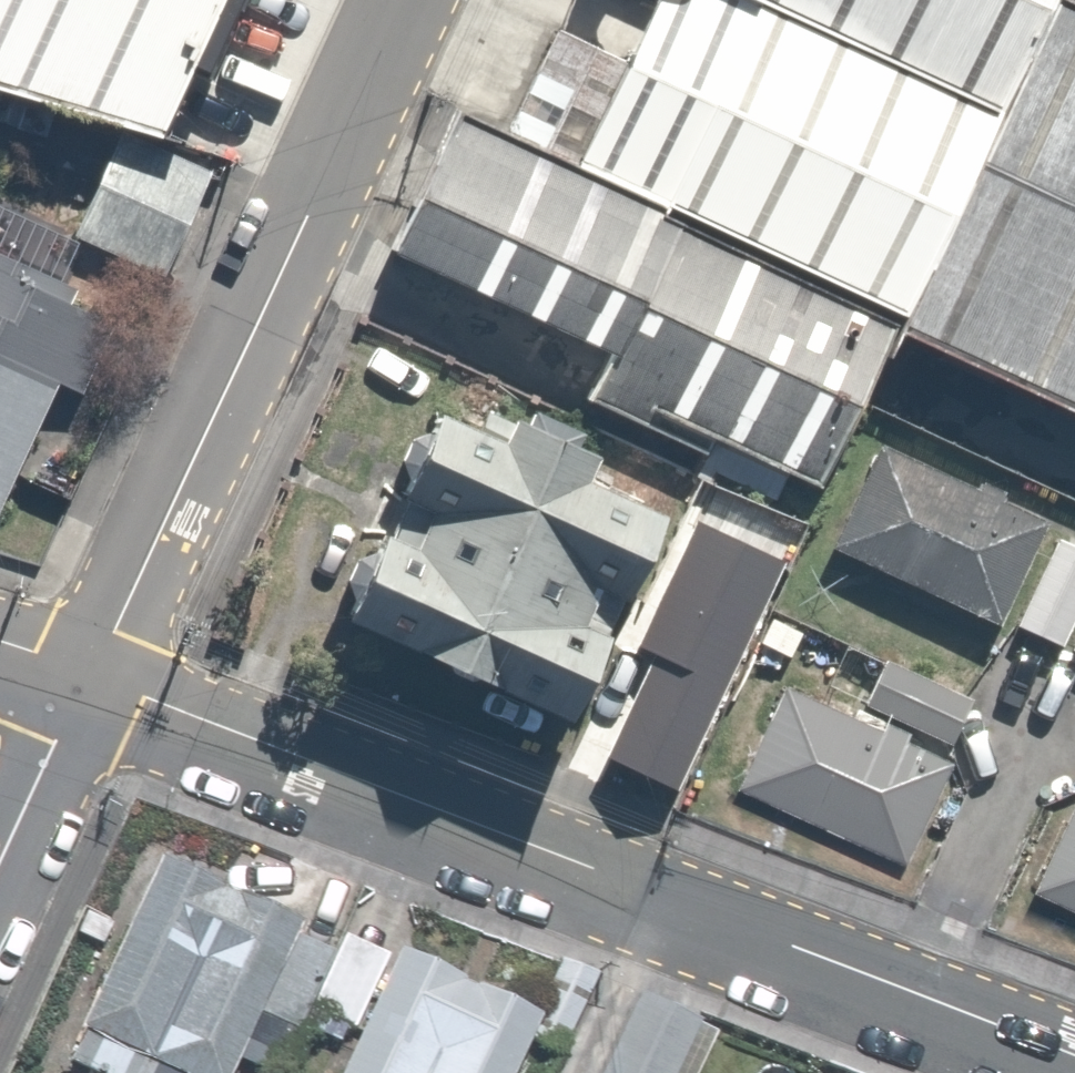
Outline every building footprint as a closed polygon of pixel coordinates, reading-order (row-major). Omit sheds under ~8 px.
[(207,29),(116,0),(0,0),(0,94),(133,131),(158,141),(207,29)] [(207,29),(220,0),(116,0),(207,29)] [(992,116),(740,0),(654,0),(624,64),(552,30),(523,92),(595,125),(574,171),(897,320),(992,116)] [(992,116),(1045,0),(740,0),(992,116)] [(1048,0),(1045,0),(992,116),(897,320),(888,339),(1074,425),(1074,12),(1048,0)] [(1074,12),(1074,0),(1048,0),(1074,12)] [(888,339),(897,320),(574,171),(454,116),(386,261),(605,361),(584,405),(701,458),(709,442),(817,492),(888,339)] [(119,163),(92,151),(56,237),(156,278),(205,161),(158,141),(133,131),(119,163)] [(100,307),(0,256),(0,500),(100,307)] [(521,431),(484,415),(472,442),(430,423),(423,438),(405,444),(394,466),(402,486),(369,557),(351,563),(341,584),(348,605),(336,631),(559,730),(653,521),(577,488),(589,461),(573,453),(579,438),(529,415),(521,431)] [(974,494),(877,449),(827,552),(994,631),(1044,527),(996,504),(1000,497),(977,486),(974,494)] [(670,819),(787,567),(699,527),(671,587),(676,589),(669,604),(698,617),(616,794),(670,819)] [(1054,543),(1016,631),(1060,650),(1074,615),(1074,552),(1054,543)] [(883,663),(863,707),(951,747),(971,704),(883,663)] [(874,732),(777,686),(728,790),(895,868),(944,764),(897,742),(900,734),(878,724),(874,732)] [(1029,896),(1074,918),(1074,801),(1029,896)] [(69,1071),(68,1072),(236,1072),(259,1025),(238,1015),(284,923),(142,853),(42,1057),(69,1071)] [(527,1020),(382,954),(327,1072),(503,1072),(527,1020)] [(625,983),(584,1072),(673,1072),(699,1017),(625,983)]
